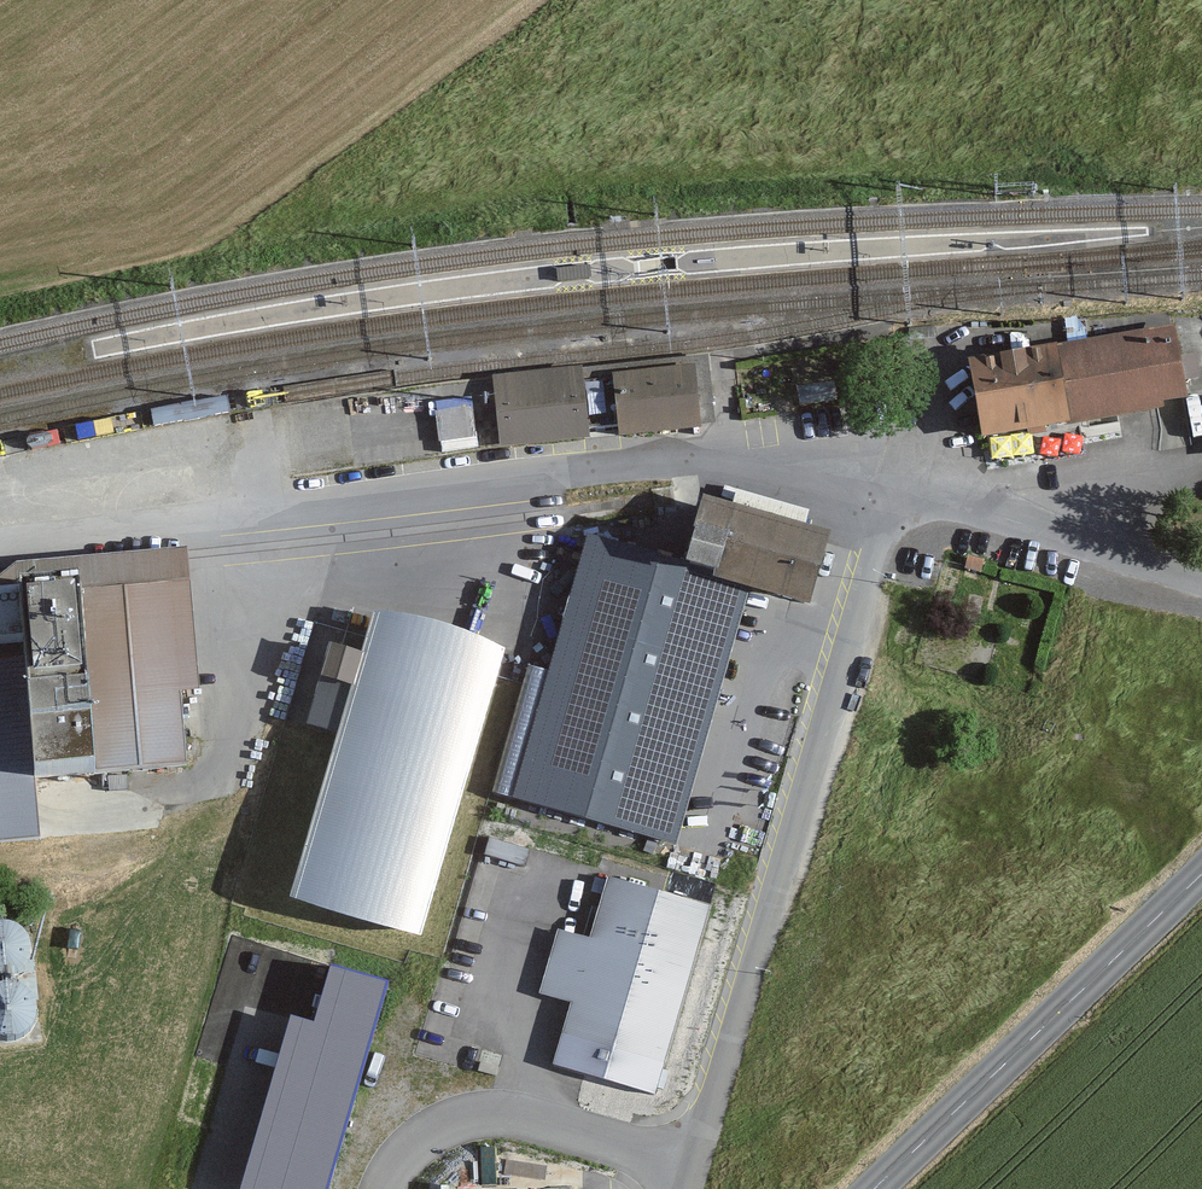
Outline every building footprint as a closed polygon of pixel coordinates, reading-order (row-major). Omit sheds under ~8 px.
[(590,270),(557,273),(558,285),(591,281),(590,270)] [(1173,329),(975,366),(987,435),(1080,420),(1160,405),(1158,392),(1184,387),(1173,329)] [(695,364),(613,373),(619,436),(702,427),(695,364)] [(590,436),(582,365),(492,374),(500,445),(590,436)] [(476,439),(468,391),(433,397),(441,445),(476,439)] [(709,494),(692,555),(807,587),(824,527),(709,494)] [(752,581),(590,535),(514,796),(676,843),(752,581)] [(189,763),(171,584),(0,600),(0,843),(46,839),(40,777),(189,763)] [(494,672),(377,642),(305,896),(415,926),(494,672)] [(710,905),(608,876),(553,1064),(654,1094),(710,905)] [(42,1024),(26,919),(0,923),(0,1030),(42,1024)] [(315,1021),(290,1014),(240,1188),(327,1188),(388,980),(331,964),(315,1021)]
